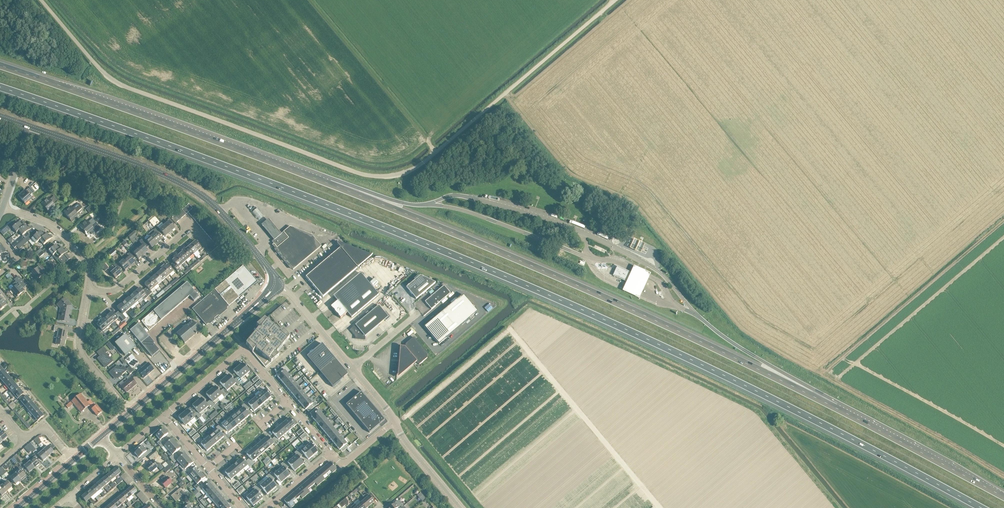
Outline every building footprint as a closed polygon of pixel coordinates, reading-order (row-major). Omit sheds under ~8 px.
[(32,194),(28,189),(26,191),(25,191),(19,196),(24,202),(24,203),(25,205),(26,204),(29,201),(32,198),(30,196),(32,194)] [(59,201),(55,196),(50,200),(49,198),(42,204),(47,210),(49,213),(50,213),(49,212),(52,210),(51,210),(55,206),(54,205),(59,201)] [(82,207),(79,204),(77,205),(73,208),(71,207),(64,213),(69,219),(71,221),(72,222),(75,219),(74,218),(78,214),(77,213),(81,209),(80,209),(82,207)] [(186,214),(188,213),(193,209),(189,204),(182,210),(186,214)] [(256,207),(251,210),(259,220),(264,216),(256,207)] [(175,229),(173,226),(175,224),(170,218),(168,220),(169,221),(164,225),(170,232),(175,229)] [(97,223),(93,219),(88,222),(87,221),(80,227),(85,233),(87,235),(87,234),(93,229),(94,230),(99,226),(97,223)] [(261,225),(274,240),(281,234),(269,219),(261,225)] [(21,225),(19,222),(14,226),(11,223),(5,228),(9,232),(12,228),(16,233),(18,231),(19,231),(25,226),(23,223),(21,225)] [(170,232),(164,225),(160,229),(159,228),(156,230),(161,235),(163,234),(166,237),(166,236),(170,232),(170,233),(170,232)] [(29,230),(31,228),(29,226),(27,228),(25,226),(19,231),(23,237),(25,239),(26,239),(32,233),(29,230)] [(306,236),(308,233),(290,226),(281,234),(274,240),(272,241),(274,244),(272,245),(274,248),(276,246),(277,247),(292,235),(294,233),(305,237),(306,236)] [(162,240),(159,237),(161,235),(156,230),(154,231),(155,233),(151,237),(157,244),(161,240),(162,240)] [(43,234),(40,231),(34,237),(32,239),(36,244),(38,242),(40,240),(47,234),(45,232),(43,234)] [(305,237),(294,233),(292,235),(277,247),(276,246),(274,248),(293,270),(321,246),(312,235),(308,233),(306,236),(305,237)] [(49,237),(47,234),(40,240),(44,245),(49,241),(53,237),(51,235),(49,237)] [(151,237),(150,237),(148,235),(147,235),(145,237),(145,238),(144,238),(145,239),(143,241),(148,247),(150,245),(152,248),(157,244),(151,237)] [(20,244),(25,239),(23,237),(12,246),(14,248),(17,246),(20,244)] [(215,249),(222,243),(218,238),(214,242),(211,244),(215,249)] [(646,243),(635,238),(634,240),(631,246),(630,248),(641,253),(642,251),(645,245),(646,243)] [(20,244),(17,246),(19,249),(28,242),(26,239),(25,239),(20,244)] [(148,251),(146,249),(148,247),(143,241),(141,239),(139,241),(140,243),(136,246),(143,255),(144,255),(143,255),(148,251),(148,252),(148,251)] [(204,249),(198,241),(196,242),(195,241),(193,243),(192,241),(190,243),(197,251),(199,250),(201,252),(204,249)] [(193,254),(197,251),(190,243),(188,244),(190,246),(188,248),(193,254)] [(58,248),(56,245),(49,251),(53,256),(55,254),(62,248),(60,246),(58,248)] [(143,255),(136,246),(131,250),(131,251),(129,252),(134,258),(136,257),(139,259),(143,255)] [(370,256),(343,246),(340,248),(340,247),(340,248),(306,277),(323,297),(357,268),(358,269),(357,268),(372,256),(371,256),(370,256)] [(64,251),(62,248),(55,254),(53,256),(57,261),(58,260),(58,259),(65,253),(68,251),(66,249),(64,251)] [(193,254),(188,248),(186,249),(184,248),(183,249),(190,258),(193,254)] [(186,261),(190,258),(183,249),(181,251),(182,252),(180,254),(186,261)] [(124,260),(130,267),(130,266),(134,263),(135,263),(132,260),(134,258),(129,252),(127,254),(127,255),(126,254),(124,254),(121,256),(124,259),(124,260)] [(68,256),(65,253),(58,259),(58,260),(63,265),(70,258),(68,256)] [(186,261),(180,254),(178,256),(177,254),(175,256),(182,264),(186,261)] [(177,271),(180,269),(178,267),(182,264),(175,256),(173,257),(174,259),(172,261),(175,264),(172,266),(177,271)] [(130,267),(124,260),(119,263),(118,262),(116,264),(121,270),(123,268),(125,271),(126,271),(125,270),(130,267)] [(49,269),(52,267),(47,261),(44,263),(49,269)] [(39,267),(31,273),(36,280),(36,281),(39,279),(45,274),(43,271),(45,270),(45,269),(39,263),(37,265),(39,267)] [(105,271),(109,268),(104,263),(100,265),(102,268),(105,271)] [(119,271),(121,270),(116,264),(114,266),(116,268),(113,271),(112,269),(109,271),(116,279),(121,274),(119,271)] [(173,271),(168,265),(166,266),(164,265),(162,266),(169,275),(173,271)] [(243,265),(192,309),(203,322),(206,325),(257,282),(243,265)] [(166,278),(169,275),(162,266),(161,268),(162,269),(160,271),(166,278)] [(635,266),(632,273),(628,282),(624,291),(640,298),(651,274),(651,273),(635,266)] [(617,267),(613,276),(628,282),(632,273),(617,267)] [(166,278),(160,271),(158,273),(157,271),(155,273),(162,281),(166,278)] [(158,284),(162,281),(155,273),(153,274),(154,276),(152,278),(158,284)] [(351,318),(378,295),(360,273),(333,296),(337,301),(331,307),(340,318),(347,313),(351,318)] [(9,287),(9,288),(11,290),(10,291),(16,298),(19,296),(18,296),(24,291),(22,288),(26,285),(26,286),(27,286),(19,276),(15,280),(19,284),(14,288),(12,285),(11,285),(9,287)] [(416,299),(435,283),(420,276),(406,287),(416,299)] [(158,284),(152,278),(150,279),(149,278),(147,279),(154,288),(158,284)] [(150,295),(152,293),(150,291),(154,288),(147,279),(145,281),(147,282),(145,284),(147,287),(145,289),(150,295)] [(187,282),(153,311),(161,320),(190,296),(194,301),(199,297),(187,282)] [(431,309),(450,293),(444,286),(425,302),(431,309)] [(143,291),(140,288),(138,290),(137,288),(135,290),(142,298),(144,297),(146,299),(148,297),(147,297),(150,295),(145,289),(143,291)] [(138,301),(142,298),(135,290),(133,291),(134,293),(132,295),(138,301)] [(138,301),(132,295),(130,296),(129,295),(127,297),(134,305),(138,301)] [(439,344),(477,312),(463,295),(424,327),(439,344)] [(130,308),(134,305),(127,297),(125,298),(127,299),(125,301),(130,308)] [(69,322),(72,305),(65,298),(58,304),(61,307),(63,310),(62,310),(60,316),(59,316),(58,320),(64,321),(69,322)] [(130,308),(125,301),(123,303),(121,301),(120,303),(127,311),(130,308)] [(124,321),(126,318),(123,314),(127,311),(120,303),(118,304),(119,306),(117,308),(119,311),(117,313),(124,321)] [(364,340),(365,337),(388,317),(378,306),(350,330),(358,339),(364,340)] [(153,311),(141,321),(149,331),(161,320),(153,311)] [(115,315),(112,312),(110,313),(109,312),(107,313),(114,322),(118,319),(121,323),(124,321),(117,313),(115,315)] [(110,325),(114,322),(107,313),(105,315),(107,317),(105,318),(110,325)] [(110,325),(105,318),(103,320),(101,318),(99,320),(107,328),(110,325)] [(246,344),(253,352),(256,354),(255,356),(265,368),(279,356),(275,353),(276,352),(277,353),(289,338),(283,330),(280,333),(279,333),(279,332),(264,319),(256,326),(260,329),(259,330),(258,329),(246,344)] [(106,328),(107,328),(99,320),(98,321),(99,323),(97,325),(100,328),(97,330),(100,334),(106,328)] [(196,333),(200,330),(192,320),(176,334),(185,343),(194,335),(193,334),(195,333),(196,334),(196,333)] [(155,343),(138,324),(130,331),(152,357),(159,350),(154,344),(155,343)] [(64,346),(67,332),(64,331),(65,328),(60,327),(55,326),(54,330),(58,331),(56,344),(59,345),(64,346)] [(125,356),(136,347),(125,335),(115,344),(125,356)] [(400,347),(397,378),(416,362),(419,365),(427,358),(427,353),(413,337),(405,344),(405,348),(404,347),(400,347)] [(348,374),(336,360),(322,344),(307,356),(332,387),(348,374)] [(107,351),(103,347),(97,352),(100,356),(98,359),(101,362),(102,362),(104,364),(103,365),(105,368),(113,361),(110,357),(109,358),(105,353),(107,351)] [(132,368),(139,363),(132,354),(125,360),(132,368)] [(144,378),(154,369),(148,363),(138,371),(139,372),(144,378)] [(242,363),(238,367),(245,375),(250,372),(242,363)] [(133,371),(130,367),(126,369),(123,366),(120,369),(118,365),(109,372),(112,376),(114,375),(117,379),(127,371),(130,374),(133,371)] [(241,379),(245,375),(238,367),(233,371),(238,376),(236,378),(240,384),(243,382),(241,379)] [(277,376),(281,381),(288,375),(282,367),(281,369),(283,372),(277,376)] [(5,384),(11,379),(7,374),(1,379),(5,384)] [(238,386),(240,384),(236,378),(233,380),(229,375),(224,379),(231,387),(236,383),(238,386)] [(281,381),(284,385),(292,379),(288,375),(281,381)] [(126,393),(137,384),(130,376),(126,378),(128,380),(121,386),(126,393)] [(9,389),(15,384),(11,379),(5,384),(9,389)] [(227,391),(231,387),(224,379),(220,382),(224,388),(222,390),(227,395),(229,393),(227,391)] [(284,385),(288,389),(295,383),(292,379),(284,385)] [(288,389),(291,393),(299,387),(295,383),(288,389)] [(11,396),(14,393),(19,389),(15,384),(9,389),(11,392),(9,394),(11,396)] [(224,398),(227,395),(222,390),(220,392),(215,386),(210,390),(218,399),(222,395),(224,398)] [(291,393),(295,397),(302,391),(299,387),(291,393)] [(20,390),(19,389),(14,393),(11,396),(13,398),(15,396),(17,399),(18,398),(20,400),(23,397),(22,396),(24,394),(24,393),(21,389),(20,390)] [(218,399),(210,390),(206,394),(211,400),(208,402),(213,407),(215,405),(215,404),(219,400),(218,399)] [(265,390),(261,393),(267,401),(271,397),(265,390)] [(295,397),(298,401),(306,395),(302,391),(295,397)] [(384,420),(361,392),(346,405),(369,433),(384,420)] [(263,404),(267,401),(261,393),(256,397),(263,404)] [(87,402),(80,394),(72,401),(81,413),(90,405),(93,408),(92,409),(97,416),(102,412),(96,405),(95,406),(90,400),(87,402)] [(298,401),(302,405),(309,399),(306,395),(298,401)] [(25,407),(29,404),(31,402),(27,396),(21,401),(25,407)] [(258,408),(263,404),(256,397),(252,400),(258,408)] [(210,409),(213,407),(208,402),(206,404),(201,398),(197,402),(204,410),(208,407),(210,409)] [(315,406),(309,399),(302,405),(305,410),(306,409),(309,412),(315,406)] [(254,411),(258,408),(252,400),(248,404),(247,402),(244,404),(249,409),(251,407),(254,411)] [(29,411),(35,406),(31,402),(29,404),(25,407),(29,411)] [(204,410),(197,402),(192,406),(197,411),(195,413),(199,419),(202,416),(201,416),(205,412),(204,410)] [(246,411),(249,409),(244,404),(241,406),(243,408),(239,411),(245,419),(249,415),(246,411)] [(33,416),(39,411),(35,406),(29,411),(33,416)] [(311,417),(315,421),(322,415),(316,408),(315,409),(317,412),(311,417)] [(187,410),(183,414),(190,422),(194,418),(197,421),(199,419),(195,413),(192,415),(187,410)] [(245,419),(239,411),(237,410),(233,413),(241,422),(245,419)] [(38,421),(44,416),(39,411),(33,416),(38,421)] [(237,426),(241,422),(233,413),(229,417),(237,426)] [(190,422),(183,414),(178,417),(186,426),(190,422)] [(315,421),(318,425),(326,419),(322,415),(315,421)] [(233,429),(237,426),(229,417),(225,420),(227,422),(233,429)] [(285,422),(291,429),(298,424),(294,419),(292,421),(289,418),(285,422)] [(318,425),(322,429),(329,423),(326,419),(318,425)] [(228,433),(233,429),(227,422),(222,425),(221,424),(218,426),(223,431),(225,429),(228,433)] [(287,433),(291,429),(285,422),(281,425),(287,433)] [(322,429),(325,433),(333,427),(329,423),(322,429)] [(283,436),(287,433),(281,425),(276,429),(283,436)] [(221,433),(223,431),(218,426),(216,428),(217,430),(213,433),(219,440),(224,437),(221,433)] [(325,433),(329,437),(336,431),(333,427),(325,433)] [(157,443),(159,446),(165,441),(162,438),(168,434),(164,429),(156,436),(160,440),(157,443)] [(278,440),(283,436),(276,429),(272,433),(275,436),(273,438),(278,444),(280,442),(278,440)] [(332,442),(340,435),(336,431),(329,437),(332,442)] [(215,444),(219,440),(213,433),(209,437),(208,435),(215,444)] [(211,447),(215,444),(208,435),(204,438),(211,447)] [(332,442),(336,446),(343,440),(340,435),(332,442)] [(40,447),(43,445),(41,443),(42,443),(37,437),(34,440),(40,447)] [(267,437),(263,440),(269,447),(273,444),(275,446),(278,444),(273,438),(271,440),(267,437)] [(211,447),(204,438),(203,438),(205,440),(201,444),(207,451),(211,447)] [(165,441),(159,446),(162,448),(165,446),(169,450),(176,444),(172,439),(167,444),(165,441)] [(265,451),(269,447),(263,440),(259,444),(265,451)] [(349,447),(343,440),(336,446),(340,450),(345,445),(348,448),(349,447)] [(304,445),(306,447),(313,456),(317,452),(309,442),(304,445)] [(33,453),(36,450),(35,449),(33,447),(30,443),(27,445),(32,451),(33,453)] [(180,448),(176,444),(169,450),(173,455),(170,457),(172,460),(177,456),(175,453),(180,448)] [(259,444),(255,447),(261,454),(265,451),(259,444)] [(48,457),(53,452),(48,446),(43,451),(48,457)] [(143,446),(135,453),(139,458),(144,453),(146,456),(152,451),(150,449),(147,451),(143,446)] [(257,458),(261,454),(255,447),(251,451),(257,458)] [(299,449),(297,451),(301,456),(304,454),(309,460),(313,456),(306,447),(302,451),(299,449)] [(43,461),(48,457),(43,451),(38,455),(40,457),(43,461)] [(151,460),(158,454),(155,451),(148,456),(151,460)] [(250,458),(247,460),(252,465),(254,463),(253,461),(257,458),(251,451),(247,454),(250,458)] [(301,456),(297,451),(294,453),(297,455),(292,459),(299,467),(304,464),(299,458),(301,456)] [(179,458),(177,456),(172,460),(174,463),(177,460),(181,465),(189,458),(185,454),(179,458)] [(25,466),(21,462),(22,462),(16,455),(13,457),(18,463),(21,466),(24,470),(26,469),(29,473),(35,468),(31,464),(27,459),(26,459),(27,460),(25,462),(27,465),(25,466)] [(29,457),(27,459),(31,464),(35,468),(39,464),(34,458),(32,460),(31,459),(30,458),(29,457)] [(185,475),(190,471),(187,468),(193,463),(189,458),(181,465),(179,467),(183,471),(182,472),(185,475)] [(249,468),(252,465),(247,460),(245,462),(242,458),(238,462),(244,469),(248,466),(249,468)] [(286,460),(283,462),(288,468),(290,466),(295,471),(299,467),(292,459),(288,463),(286,460)] [(163,468),(159,463),(158,464),(154,460),(146,466),(151,472),(157,466),(161,470),(163,468)] [(233,465),(240,473),(244,469),(238,462),(233,465)] [(283,467),(278,471),(285,479),(290,475),(285,470),(288,468),(283,462),(281,464),(283,467)] [(322,468),(327,474),(331,471),(333,473),(337,470),(330,462),(322,468)] [(166,473),(171,468),(173,466),(171,463),(168,465),(166,467),(163,470),(166,473)] [(235,476),(240,473),(233,465),(229,469),(235,476)] [(21,480),(23,478),(24,479),(26,477),(25,476),(26,476),(24,473),(25,472),(24,470),(21,466),(19,467),(21,470),(16,474),(21,480)] [(112,472),(116,477),(121,473),(117,467),(112,472)] [(190,471),(185,475),(187,478),(191,482),(194,479),(201,473),(197,468),(192,473),(190,471)] [(327,474),(322,468),(315,475),(321,483),(325,479),(323,477),(327,474)] [(231,480),(235,476),(229,469),(225,472),(231,480)] [(272,472),(269,474),(274,479),(276,477),(281,483),(285,479),(278,471),(274,474),(272,472)] [(111,481),(116,477),(112,472),(107,476),(111,481)] [(201,473),(194,479),(198,484),(195,487),(197,489),(202,485),(200,482),(205,478),(201,473)] [(16,484),(21,480),(16,474),(10,478),(12,480),(16,484)] [(269,478),(265,482),(272,491),(276,487),(272,481),(274,479),(269,474),(267,476),(269,478)] [(321,483),(315,475),(307,481),(312,487),(315,483),(317,486),(321,483)] [(106,485),(111,481),(107,476),(102,480),(106,485)] [(166,477),(165,476),(161,479),(163,480),(161,482),(165,488),(172,483),(167,477),(166,477)] [(101,490),(106,485),(102,480),(97,484),(101,490)] [(1,481),(0,482),(0,484),(2,486),(3,487),(7,492),(12,487),(9,484),(7,481),(4,484),(1,481)] [(184,489),(187,486),(183,481),(178,485),(181,488),(182,487),(184,489)] [(312,487),(307,481),(299,488),(306,495),(310,492),(308,490),(312,487)] [(258,483),(256,486),(260,491),(263,489),(267,494),(272,491),(265,482),(260,486),(258,483)] [(206,493),(213,487),(210,483),(204,488),(202,485),(197,489),(199,492),(203,489),(206,493)] [(97,484),(92,489),(96,494),(101,490),(97,484)] [(132,495),(137,491),(132,486),(127,490),(132,495)] [(255,490),(251,494),(258,502),(262,498),(258,493),(260,491),(256,486),(253,488),(255,490)] [(217,491),(213,487),(206,493),(209,498),(217,491)] [(306,495),(299,488),(292,494),(296,499),(300,496),(302,499),(306,495)] [(91,498),(96,494),(92,489),(87,493),(91,498)] [(181,491),(179,489),(171,496),(176,502),(180,498),(182,501),(187,496),(182,490),(181,491)] [(127,500),(132,495),(127,490),(122,495),(127,500)] [(217,491),(209,498),(213,502),(220,495),(217,491)] [(96,503),(91,498),(87,493),(82,497),(86,502),(89,500),(93,505),(96,503)] [(375,497),(371,493),(368,495),(367,494),(362,496),(365,499),(370,506),(374,502),(372,499),(375,497)] [(253,506),(258,502),(251,494),(246,498),(253,506)] [(292,494),(284,500),(291,507),(295,505),(293,503),(296,499),(292,494)] [(122,504),(127,500),(122,495),(117,499),(122,504)] [(224,500),(220,495),(213,502),(216,506),(224,500)] [(122,504),(117,499),(112,503),(117,507),(122,504)] [(370,506),(365,499),(361,503),(365,507),(367,507),(370,506)] [(216,506),(218,507),(222,507),(227,504),(224,500),(216,506)] [(354,503),(354,504),(356,506),(358,507),(365,507),(361,503),(358,500),(354,503)]
